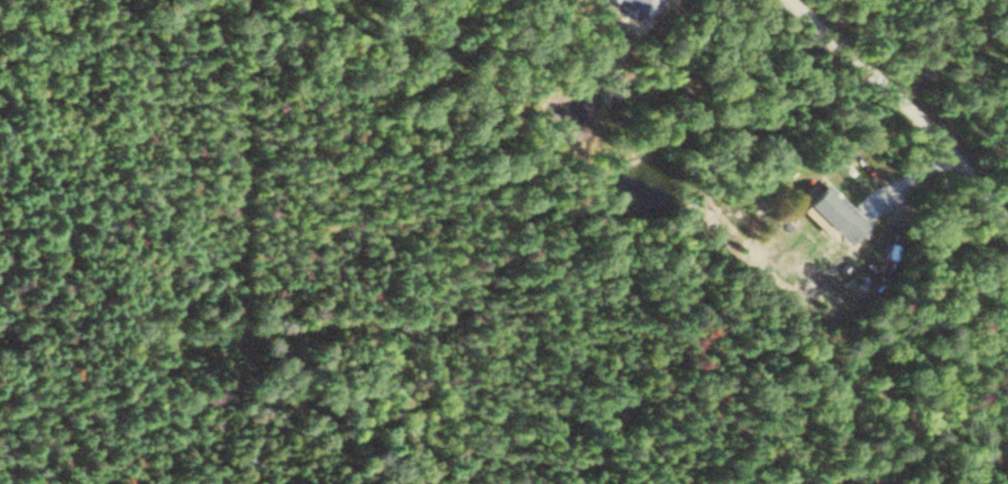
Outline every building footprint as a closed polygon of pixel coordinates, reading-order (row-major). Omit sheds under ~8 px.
[(820,180),(799,201),(842,245),(863,224),(820,180)]
